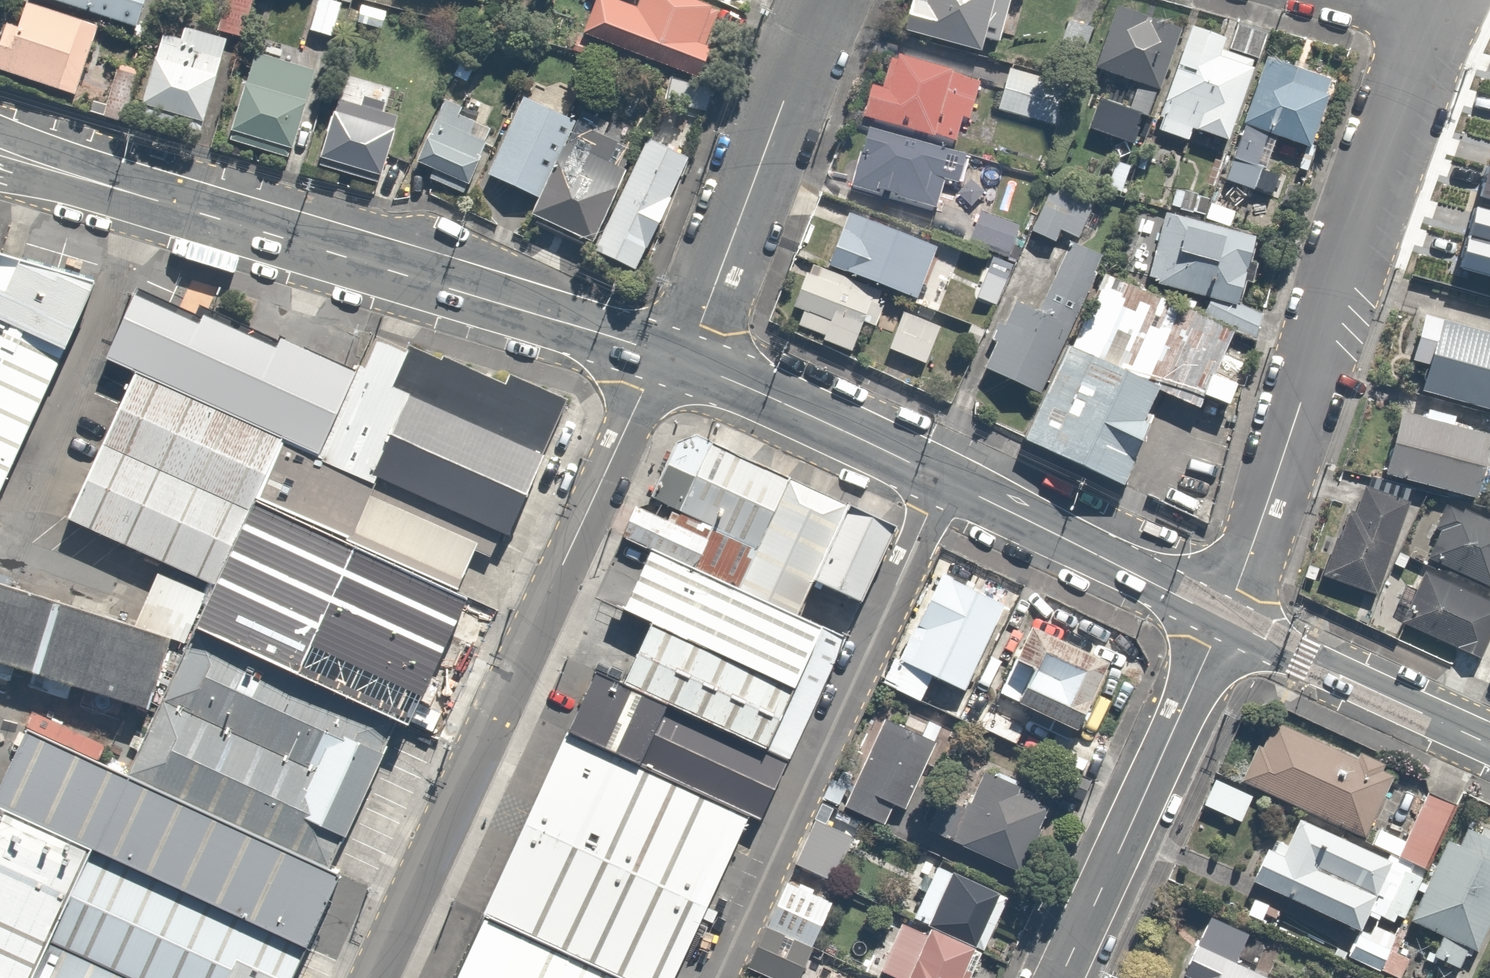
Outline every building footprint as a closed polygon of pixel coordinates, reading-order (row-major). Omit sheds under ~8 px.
[(18,0),(12,21),(0,18),(0,72),(76,94),(97,23),(18,0)] [(129,24),(137,0),(53,0),(129,24)] [(211,26),(242,33),(250,0),(217,0),(211,26)] [(303,28),(300,28),(308,65),(326,62),(319,32),(328,35),(336,0),(335,0),(310,0),(303,28)] [(714,5),(701,0),(634,0),(632,5),(619,0),(588,0),(577,33),(694,75),(705,45),(700,44),(714,5)] [(993,52),(1005,0),(905,0),(898,27),(913,31),(912,33),(993,52)] [(1124,109),(1135,113),(1149,118),(1186,20),(1132,0),(1116,0),(1091,65),(1135,82),(1124,109)] [(355,2),(350,24),(381,31),(386,8),(355,2)] [(1084,59),(1092,25),(1057,17),(1049,51),(1070,55),(1074,56),(1084,59)] [(1222,34),(1186,20),(1149,118),(1147,123),(1187,138),(1192,124),(1222,135),(1251,58),(1218,46),(1222,34)] [(202,122),(226,37),(179,24),(176,34),(155,28),(134,103),(202,122)] [(1302,147),(1329,75),(1264,51),(1215,180),(1251,193),(1273,136),(1302,147)] [(222,140),(287,158),(306,85),(315,87),(319,72),(246,52),(222,140)] [(861,86),(853,123),(949,145),(955,121),(966,123),(974,90),(977,76),(906,60),(884,54),(876,90),(861,86)] [(1056,126),(1066,84),(1043,79),(1001,69),(996,95),(992,111),(1056,126)] [(374,183),(393,111),(380,108),(382,99),(359,93),(357,102),(328,95),(309,166),(374,183)] [(520,215),(525,217),(590,246),(634,145),(569,117),(515,93),(481,172),(529,193),(520,215)] [(461,198),(499,109),(465,95),(460,105),(436,95),(408,159),(428,168),(422,181),(461,198)] [(1124,109),(1089,96),(1077,128),(1122,146),(1135,113),(1124,109)] [(859,130),(845,190),(933,211),(939,185),(959,190),(966,155),(859,130)] [(590,246),(589,249),(634,269),(684,154),(639,134),(634,145),(590,246)] [(1132,165),(1111,158),(1100,188),(1121,195),(1132,165)] [(1095,198),(1053,180),(1031,231),(1055,241),(1060,230),(1078,237),(1095,198)] [(932,242),(825,201),(819,217),(834,222),(820,260),(912,294),(932,242)] [(963,242),(989,251),(982,271),(997,277),(1004,257),(1014,228),(974,213),(963,242)] [(1232,327),(1256,338),(1265,316),(1239,304),(1255,238),(1164,214),(1148,278),(1158,280),(1157,285),(1212,299),(1204,316),(1232,327)] [(1041,394),(1102,256),(1070,242),(1039,312),(1015,301),(1004,326),(998,323),(990,339),(997,342),(985,369),(1041,394)] [(65,352),(94,283),(0,258),(0,321),(65,352)] [(880,290),(818,266),(814,275),(798,269),(784,307),(798,312),(794,321),(821,331),(819,338),(848,349),(852,340),(860,343),(880,290)] [(1158,393),(1198,409),(1203,396),(1226,406),(1234,386),(1211,377),(1232,327),(1204,316),(1104,274),(1072,351),(1160,388),(1158,393)] [(136,373),(283,439),(318,456),(356,373),(280,340),(276,350),(203,317),(198,326),(190,322),(192,316),(178,310),(175,316),(134,297),(107,359),(136,373)] [(922,363),(937,322),(899,308),(883,348),(922,363)] [(1416,386),(1489,407),(1489,332),(1417,312),(1404,359),(1422,364),(1416,386)] [(0,321),(0,492),(65,352),(0,321)] [(457,590),(474,551),(490,558),(501,534),(509,537),(567,400),(509,375),(505,385),(442,357),(440,360),(408,346),(406,350),(373,335),(356,373),(318,456),(283,439),(255,499),(346,539),(345,541),(457,590)] [(1072,351),(1065,348),(1025,442),(1120,482),(1158,393),(1160,388),(1072,351)] [(283,439),(136,373),(69,520),(214,586),(218,579),(225,582),(241,589),(255,558),(233,548),(255,499),(283,439)] [(1380,470),(1472,497),(1489,437),(1489,436),(1398,409),(1380,470)] [(680,512),(712,443),(695,435),(675,442),(650,499),(680,512)] [(790,479),(712,443),(680,512),(681,513),(758,549),(790,479)] [(790,479),(758,549),(738,590),(796,617),(813,581),(848,506),(790,479)] [(1406,499),(1363,482),(1351,511),(1343,508),(1317,575),(1370,595),(1406,499)] [(1440,503),(1420,555),(1489,582),(1489,580),(1489,522),(1440,503)] [(848,506),(813,581),(860,603),(896,528),(848,506)] [(651,550),(695,570),(709,541),(668,522),(635,507),(622,536),(651,550)] [(695,570),(738,590),(758,549),(681,513),(680,516),(672,512),(668,522),(709,541),(695,570)] [(973,684),(1018,586),(936,549),(888,654),(969,692),(973,684)] [(695,570),(651,550),(623,610),(651,623),(793,689),(822,629),(796,617),(738,590),(695,570)] [(1421,570),(1399,622),(1471,653),(1489,609),(1489,600),(1421,570)] [(439,631),(474,647),(492,609),(456,592),(454,596),(416,578),(396,621),(435,638),(439,631)] [(0,581),(0,660),(147,707),(169,633),(0,581)] [(241,589),(225,582),(204,625),(283,663),(303,619),(241,589)] [(1010,656),(992,694),(1070,730),(1102,660),(1016,621),(1002,653),(1010,656)] [(793,689),(651,623),(624,683),(669,704),(766,749),(793,689)] [(793,689),(766,749),(789,760),(845,639),(822,629),(793,689)] [(129,778),(327,872),(396,721),(196,630),(129,778)] [(640,766),(669,704),(624,683),(596,670),(568,732),(640,766)] [(669,704),(640,766),(749,816),(760,820),(789,760),(766,749),(669,704)] [(1269,710),(1236,780),(1363,840),(1396,770),(1269,710)] [(903,811),(935,743),(878,716),(836,807),(858,817),(879,827),(889,805),(903,811)] [(92,849),(306,949),(337,878),(327,872),(129,778),(28,732),(0,788),(0,808),(92,849)] [(568,732),(483,914),(525,933),(620,977),(674,977),(749,816),(640,766),(568,732)] [(1019,870),(1053,798),(980,764),(963,801),(940,790),(923,825),(1019,870)] [(1256,798),(1210,776),(1197,804),(1243,825),(1256,798)] [(1376,829),(1369,843),(1387,851),(1411,863),(1421,868),(1455,797),(1425,783),(1398,840),(1376,829)] [(1452,970),(1463,947),(1471,950),(1489,909),(1489,814),(1471,805),(1460,828),(1454,826),(1444,848),(1437,845),(1402,919),(1435,935),(1424,957),(1452,970)] [(49,943),(89,857),(92,849),(0,808),(0,977),(34,977),(49,943)] [(1401,917),(1421,873),(1409,867),(1411,863),(1387,851),(1384,857),(1290,812),(1277,839),(1270,836),(1266,845),(1260,842),(1244,876),(1352,928),(1359,913),(1371,918),(1373,914),(1388,921),(1392,913),(1401,917)] [(849,835),(811,818),(790,865),(828,882),(849,835)] [(89,857),(49,943),(123,977),(291,977),(301,954),(89,857)] [(930,859),(906,910),(983,946),(1007,894),(930,859)] [(812,948),(834,901),(784,878),(762,925),(807,946),(812,948)] [(870,975),(876,977),(968,977),(982,948),(900,910),(898,915),(870,975)] [(1248,932),(1205,912),(1178,971),(1187,975),(1185,977),(1269,977),(1251,969),(1260,949),(1244,941),(1248,932)] [(483,914),(454,977),(504,977),(525,933),(483,914)] [(1366,934),(1356,929),(1344,955),(1374,969),(1391,932),(1371,923),(1366,934)] [(807,946),(762,925),(742,968),(763,977),(792,977),(807,946)] [(525,933),(504,977),(620,977),(525,933)] [(49,943),(34,977),(123,977),(49,943)]
